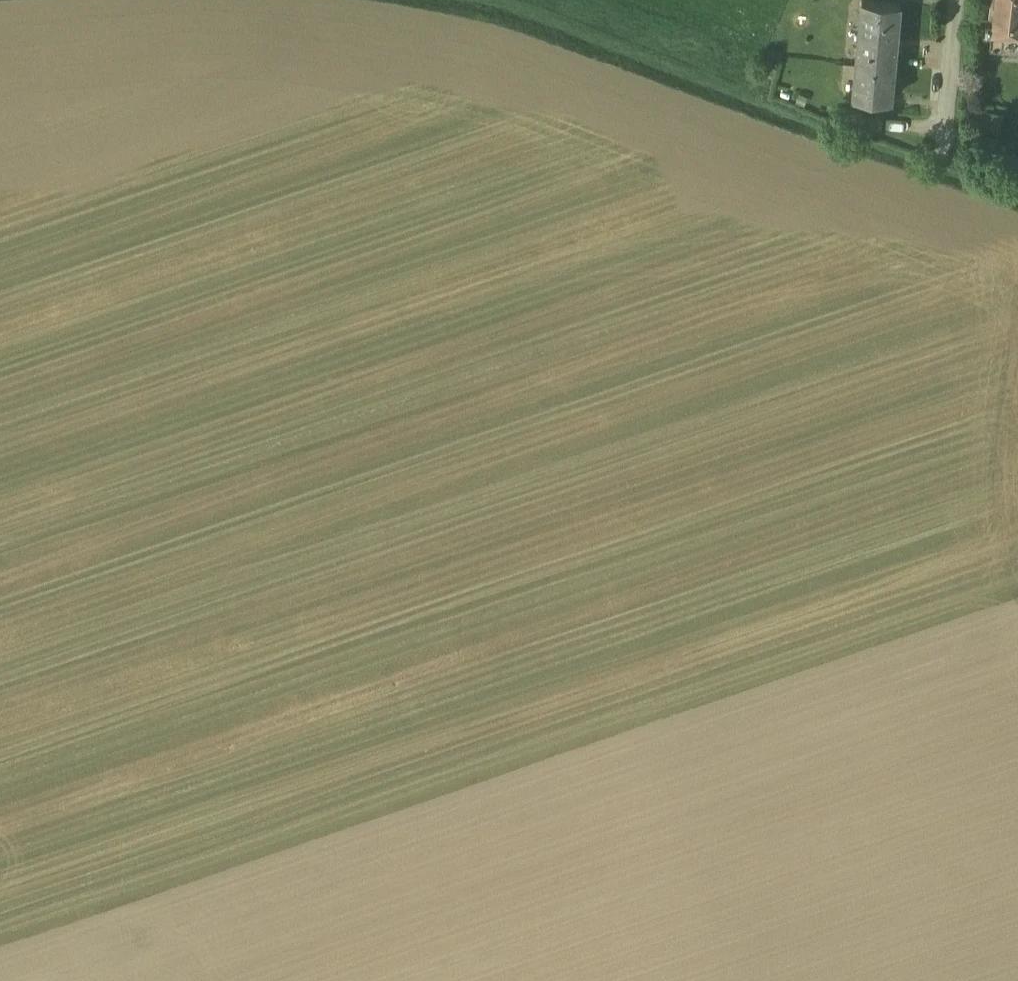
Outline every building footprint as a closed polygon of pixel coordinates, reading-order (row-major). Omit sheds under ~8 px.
[(887,0),(863,0),(860,30),(898,34),(901,1),(887,0)] [(989,16),(987,16),(985,35),(1002,36),(1001,44),(1017,45),(1017,0),(991,0),(989,16)] [(898,34),(860,30),(857,62),(895,65),(898,34)] [(895,65),(857,62),(854,94),(892,98),(895,65)]
